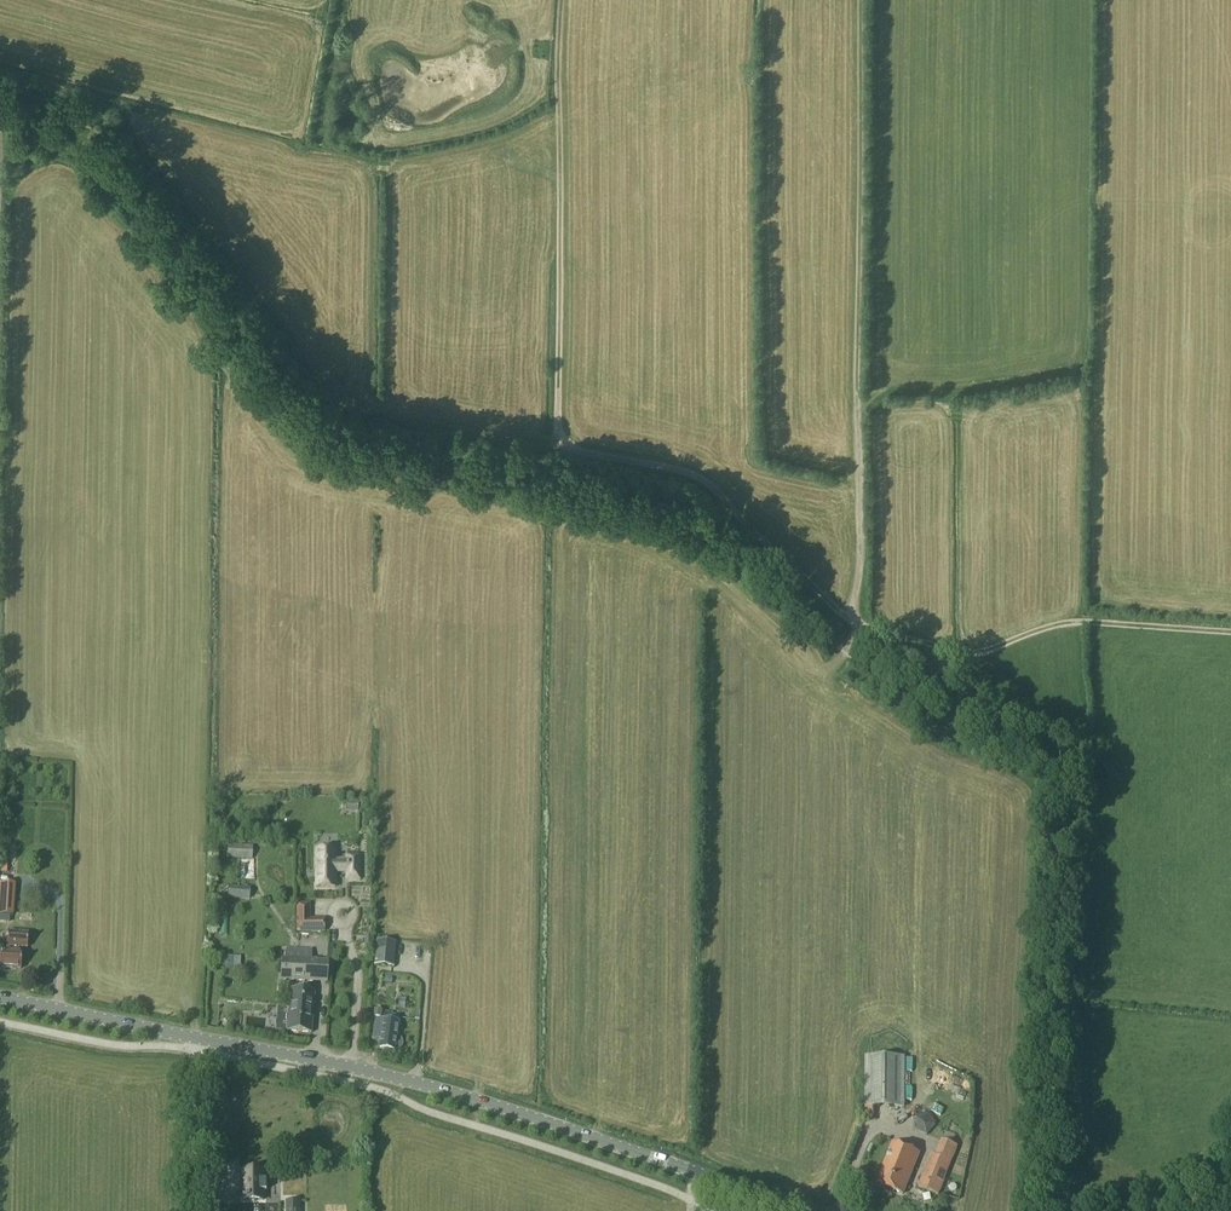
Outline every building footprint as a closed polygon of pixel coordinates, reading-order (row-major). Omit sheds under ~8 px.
[(71,110),(71,118),(78,118),(84,121),(89,118),(88,110),(89,104),(82,102),(80,110),(71,110)] [(1074,806),(1069,804),(1066,804),(1066,816),(1069,816),(1074,814),(1074,806)] [(227,859),(252,860),(252,848),(228,846),(227,859)] [(348,880),(359,880),(359,857),(348,857),(348,861),(335,861),(335,851),(316,851),(317,889),(336,888),(335,872),(348,872),(348,880)] [(11,916),(14,885),(0,884),(0,915),(11,916)] [(249,899),(250,889),(229,887),(228,898),(249,899)] [(309,905),(298,905),(298,932),(325,932),(325,920),(309,920),(309,905)] [(28,932),(8,932),(7,950),(2,950),(2,953),(1,953),(1,958),(0,958),(0,968),(0,969),(21,970),(22,951),(19,951),(19,948),(28,948),(28,932)] [(299,943),(299,947),(321,948),(321,934),(307,933),(307,943),(299,943)] [(395,943),(377,941),(374,972),(392,974),(395,943)] [(313,951),(286,949),(286,954),(282,954),(280,981),(326,984),(327,962),(312,961),(313,951)] [(221,957),(221,966),(226,966),(226,972),(233,972),(234,957),(226,957),(221,957)] [(281,1015),(283,1015),(281,1031),(287,1031),(311,1033),(314,993),(290,991),(289,1009),(282,1008),(281,1015)] [(391,1014),(382,1012),(381,1019),(375,1018),(372,1039),(381,1040),(379,1049),(394,1051),(396,1051),(400,1050),(402,1047),(403,1043),(401,1040),(399,1038),(396,1037),(398,1023),(397,1023),(397,1018),(391,1017),(391,1014)] [(903,1108),(903,1058),(864,1058),(865,1108),(903,1108)] [(308,1132),(347,1133),(348,1125),(308,1124),(308,1132)] [(920,1186),(939,1194),(957,1147),(939,1140),(933,1156),(931,1156),(920,1186)] [(895,1193),(902,1195),(903,1196),(919,1154),(893,1143),(877,1186),(886,1189),(885,1191),(886,1193),(892,1195),(894,1195),(895,1193)] [(263,1181),(263,1171),(241,1171),(241,1183),(240,1183),(240,1188),(241,1188),(241,1201),(263,1201),(263,1191),(265,1191),(265,1181),(263,1181)] [(343,1178),(342,1184),(353,1186),(354,1179),(343,1178)] [(299,1202),(286,1202),(286,1210),(299,1210),(299,1202)]
